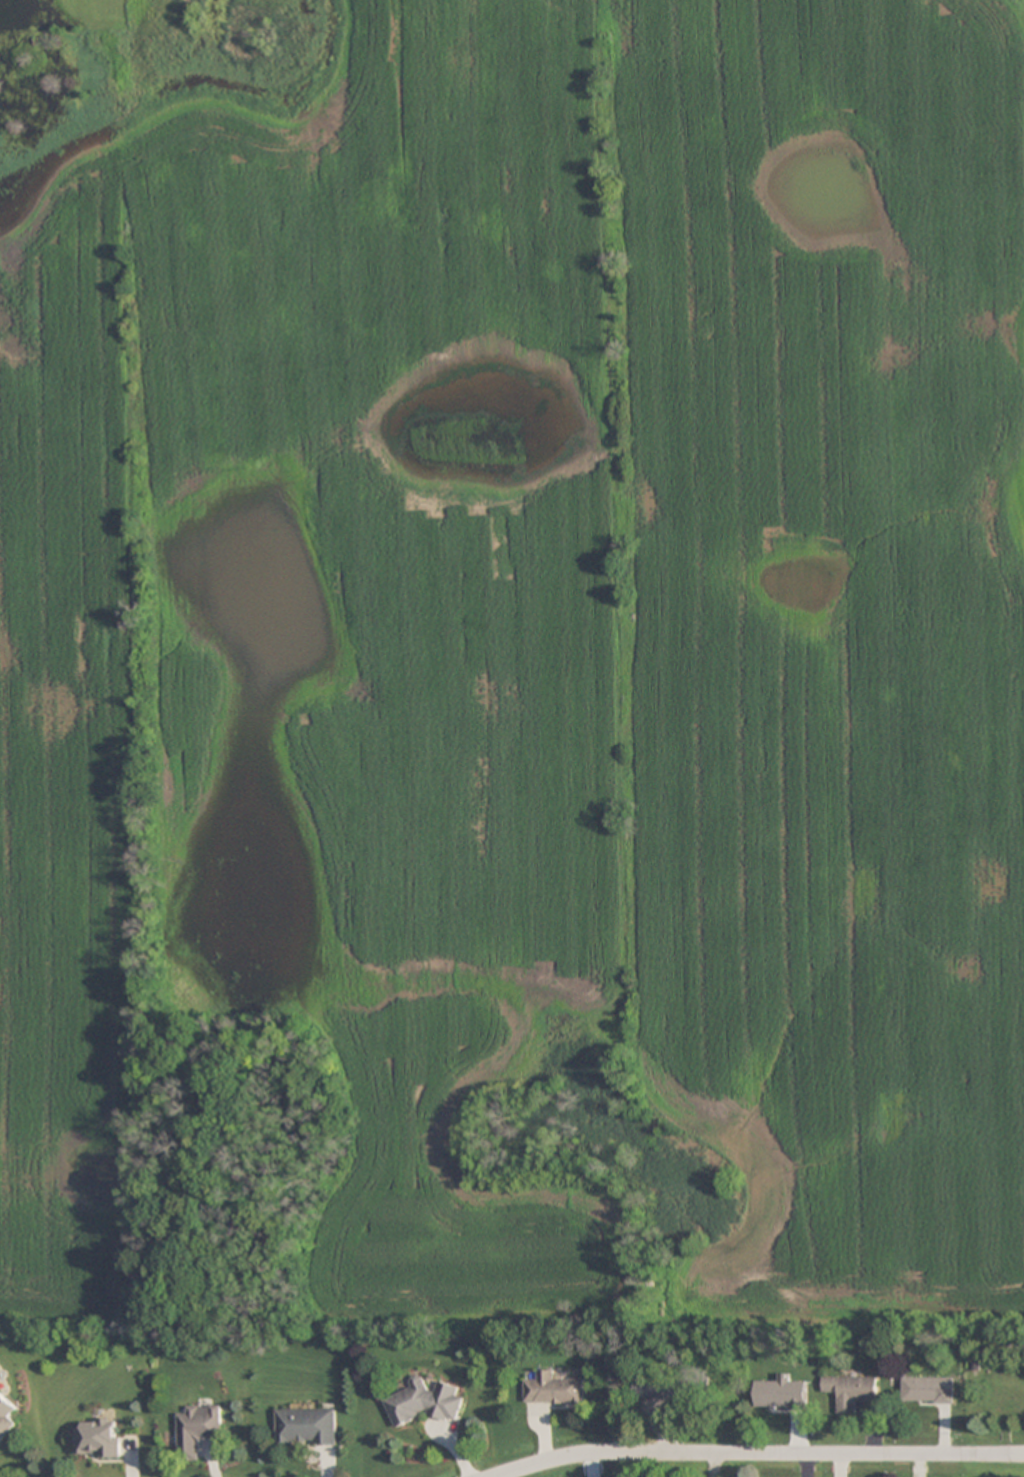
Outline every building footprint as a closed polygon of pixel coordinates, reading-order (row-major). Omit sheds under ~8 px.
[(525,1405),(585,1405),(585,1380),(556,1379),(556,1370),(535,1370),(535,1381),(526,1381),(525,1405)] [(682,1398),(682,1375),(635,1375),(635,1398),(682,1398)] [(384,1400),(396,1427),(429,1413),(429,1415),(457,1423),(464,1402),(459,1390),(460,1388),(439,1381),(436,1392),(428,1389),(423,1377),(419,1376),(413,1379),(410,1388),(384,1400)] [(876,1377),(824,1377),(824,1392),(835,1392),(835,1415),(855,1415),(855,1402),(876,1402),(876,1377)] [(953,1377),(901,1377),(901,1404),(953,1404),(953,1377)] [(0,1393),(0,1443),(18,1424),(10,1417),(17,1409),(0,1393)] [(188,1406),(188,1414),(178,1415),(179,1462),(201,1462),(200,1439),(223,1439),(223,1405),(188,1406)] [(336,1409),(276,1410),(277,1445),(336,1445),(336,1409)] [(75,1458),(120,1458),(121,1420),(84,1420),(84,1428),(76,1428),(75,1458)]
